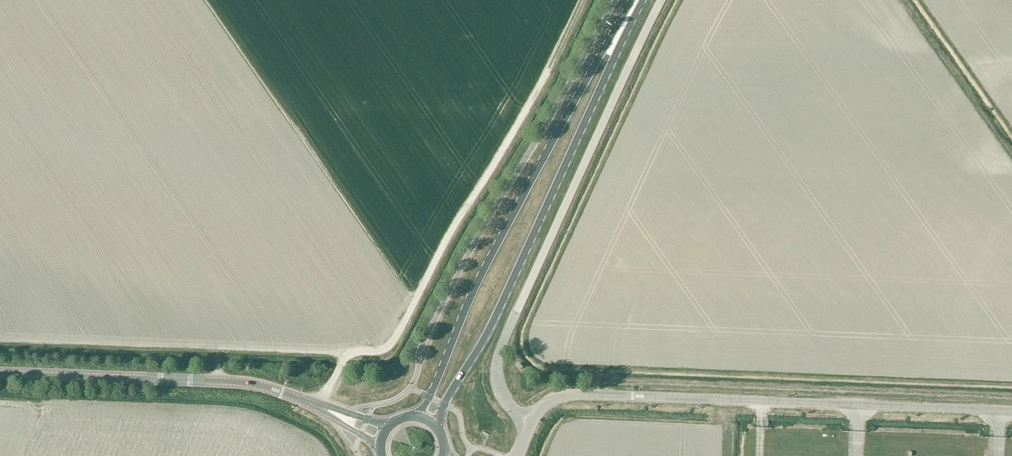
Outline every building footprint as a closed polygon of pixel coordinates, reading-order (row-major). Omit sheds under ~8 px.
[(432,388),(439,362),(433,360),(426,386),(432,388)] [(803,428),(803,437),(816,437),(816,428),(803,428)]
